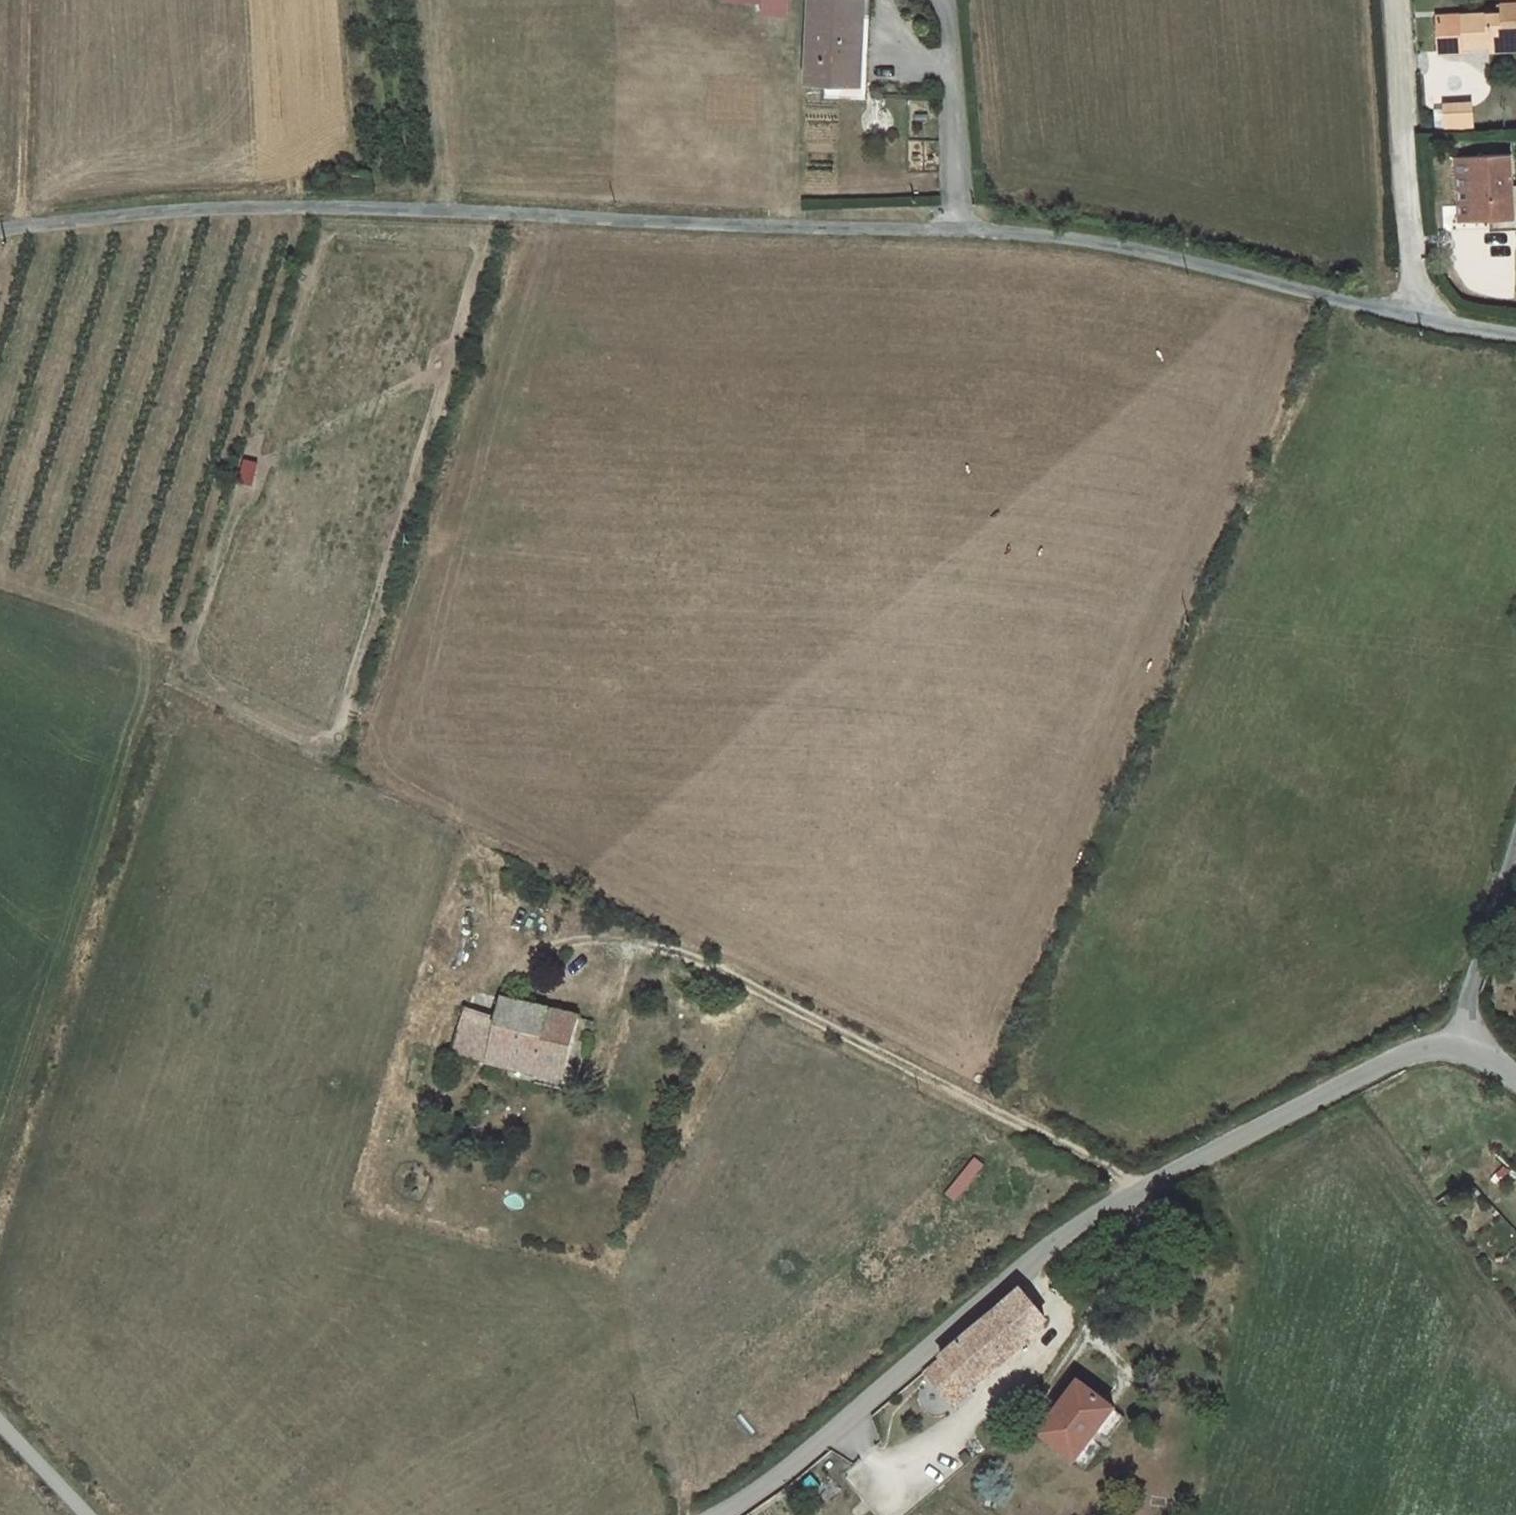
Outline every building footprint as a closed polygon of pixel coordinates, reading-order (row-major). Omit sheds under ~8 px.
[(788,0),(759,0),(759,15),(787,15),(788,0)] [(864,0),(811,0),(808,80),(826,81),(858,82),(861,16),(863,16),(864,0)] [(1504,14),(1438,17),(1440,52),(1465,51),(1465,47),(1490,46),(1490,49),(1515,48),(1515,0),(1503,0),(1504,14)] [(863,16),(861,16),(858,82),(826,81),(825,97),(867,99),(869,44),(870,17),(863,16)] [(1472,110),(1445,112),(1446,130),(1473,128),(1472,110)] [(1515,218),(1511,154),(1456,157),(1460,220),(1473,219),(1473,220),(1515,218)] [(501,999),(496,1018),(464,1008),(450,1054),(565,1080),(579,1018),(501,999)] [(954,1406),(985,1380),(1027,1345),(1025,1341),(1046,1322),(1020,1291),(970,1334),(925,1371),(954,1406)] [(1039,1435),(1075,1462),(1114,1410),(1078,1383),(1039,1435)]
